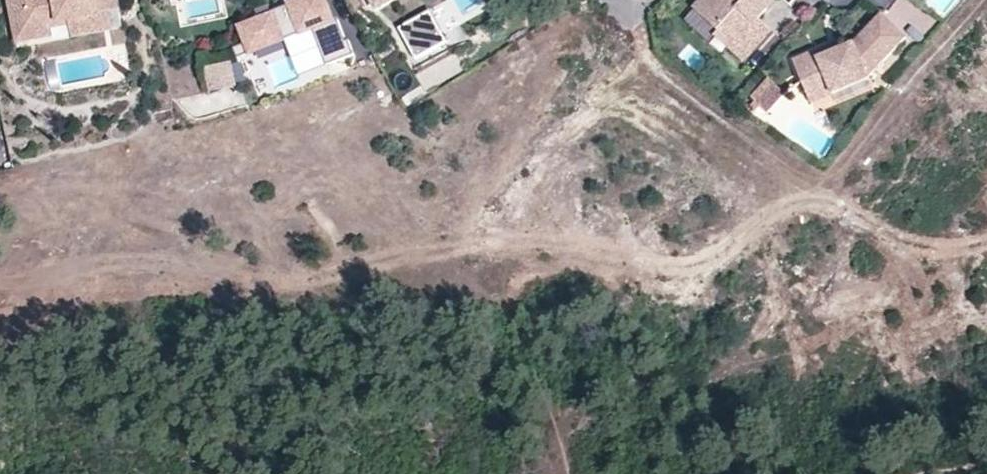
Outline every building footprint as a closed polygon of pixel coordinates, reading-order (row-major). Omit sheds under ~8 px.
[(27,42),(51,38),(50,30),(49,25),(68,21),(69,26),(70,31),(93,26),(91,17),(108,14),(119,12),(117,0),(8,0),(10,14),(22,12),(27,42)] [(692,6),(715,29),(719,25),(734,41),(733,49),(741,57),(768,32),(756,19),(763,13),(752,2),(752,0),(699,0),(692,6)] [(763,13),(776,0),(752,0),(752,2),(763,13)] [(431,11),(407,24),(409,28),(415,24),(425,43),(443,33),(431,11)] [(16,44),(27,42),(22,12),(10,14),(16,44)] [(112,31),(108,14),(91,17),(93,26),(70,31),(72,38),(112,31)] [(832,54),(829,47),(794,62),(799,74),(809,97),(831,87),(834,96),(871,81),(870,78),(907,42),(884,17),(855,44),(843,49),(832,54)] [(50,30),(69,26),(68,21),(49,25),(50,30)] [(407,24),(399,28),(417,61),(449,44),(443,33),(425,43),(415,24),(409,28),(407,24)] [(736,62),(741,57),(733,49),(734,41),(719,25),(715,29),(710,34),(736,62)] [(840,43),(829,47),(832,54),(843,49),(840,43)] [(204,71),(208,88),(214,91),(235,87),(230,66),(204,71)] [(782,92),(768,79),(749,100),(753,104),(748,109),(753,113),(758,109),(763,113),(782,92)] [(812,105),(834,96),(831,87),(809,97),(812,105)]
